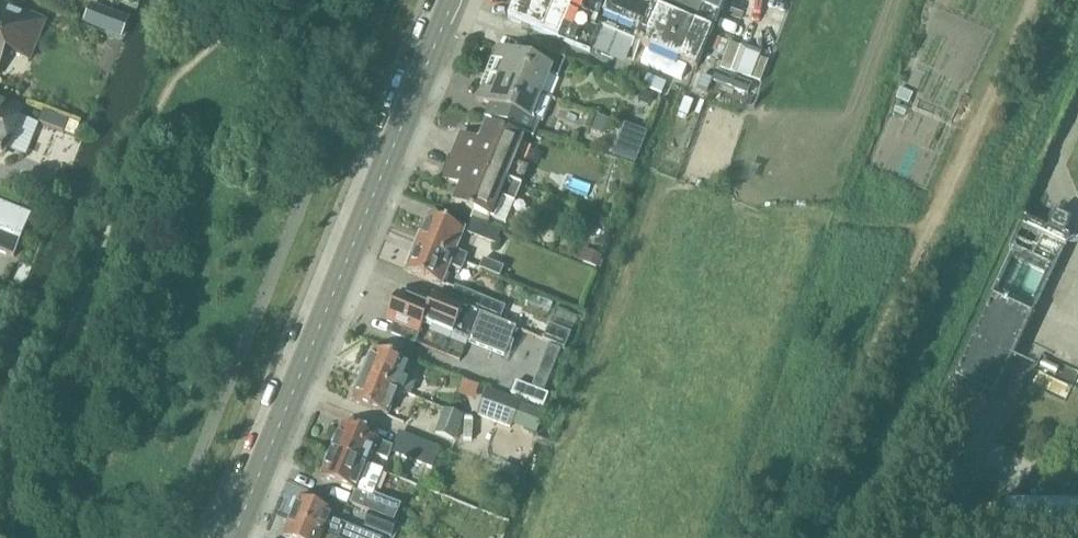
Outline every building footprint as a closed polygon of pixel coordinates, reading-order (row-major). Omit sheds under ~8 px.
[(509,19),(590,53),(605,18),(640,33),(636,42),(695,68),(719,14),(724,0),(517,0),(509,19)] [(43,24),(0,6),(0,61),(6,46),(27,54),(24,61),(28,62),(43,24)] [(130,20),(112,12),(104,32),(121,40),(130,20)] [(731,41),(720,76),(757,88),(761,75),(757,74),(764,52),(731,41)] [(550,76),(557,79),(565,61),(524,44),(518,57),(499,49),(494,61),(492,60),(486,74),(541,97),(550,76)] [(492,122),(533,139),(541,121),(533,118),(541,97),(486,74),(480,87),(483,88),(478,101),(498,109),(492,122)] [(20,113),(0,105),(0,155),(2,156),(20,113)] [(41,123),(75,139),(80,127),(46,111),(41,123)] [(455,159),(521,186),(528,169),(513,163),(522,142),(488,128),(477,154),(460,146),(455,159)] [(521,186),(455,159),(450,171),(467,178),(456,205),(476,213),(473,220),(499,231),(502,224),(490,219),(499,196),(514,203),(521,186)] [(14,258),(32,216),(0,203),(0,252),(14,258)] [(1062,238),(1069,222),(1053,215),(1046,230),(1023,220),(1009,251),(1014,253),(993,298),(992,297),(953,383),(994,401),(1033,316),(1029,314),(1049,269),(1051,270),(1065,239),(1062,238)] [(419,245),(464,264),(467,256),(455,251),(463,231),(430,218),(419,245)] [(499,231),(473,220),(468,233),(494,243),(499,231)] [(464,264),(419,245),(408,272),(441,286),(450,265),(461,270),(464,264)] [(482,270),(503,278),(506,268),(486,260),(482,270)] [(458,287),(451,303),(500,323),(506,307),(458,287)] [(500,323),(451,303),(435,296),(429,309),(398,296),(387,322),(395,326),(392,334),(415,344),(423,324),(504,357),(515,329),(500,323)] [(544,340),(567,349),(573,335),(550,326),(544,340)] [(532,388),(544,393),(561,351),(549,346),(532,388)] [(364,377),(402,393),(405,384),(401,382),(407,365),(375,352),(364,377)] [(402,393),(364,377),(353,404),(387,417),(394,400),(398,402),(402,393)] [(512,395),(545,408),(549,396),(516,383),(512,395)] [(523,404),(491,390),(480,415),(512,429),(523,404)] [(448,412),(438,435),(456,443),(466,419),(448,412)] [(333,454),(366,467),(371,454),(387,460),(392,449),(375,442),(376,441),(344,428),(333,454)] [(392,453),(432,471),(440,453),(400,435),(392,453)] [(366,467),(333,454),(322,479),(355,493),(351,504),(393,522),(400,506),(374,495),(383,474),(366,467)] [(291,519),(338,537),(374,537),(330,520),(332,515),(298,501),(291,519)] [(365,526),(392,537),(397,525),(370,514),(365,526)] [(283,537),(284,537),(338,537),(291,519),(283,537)]
